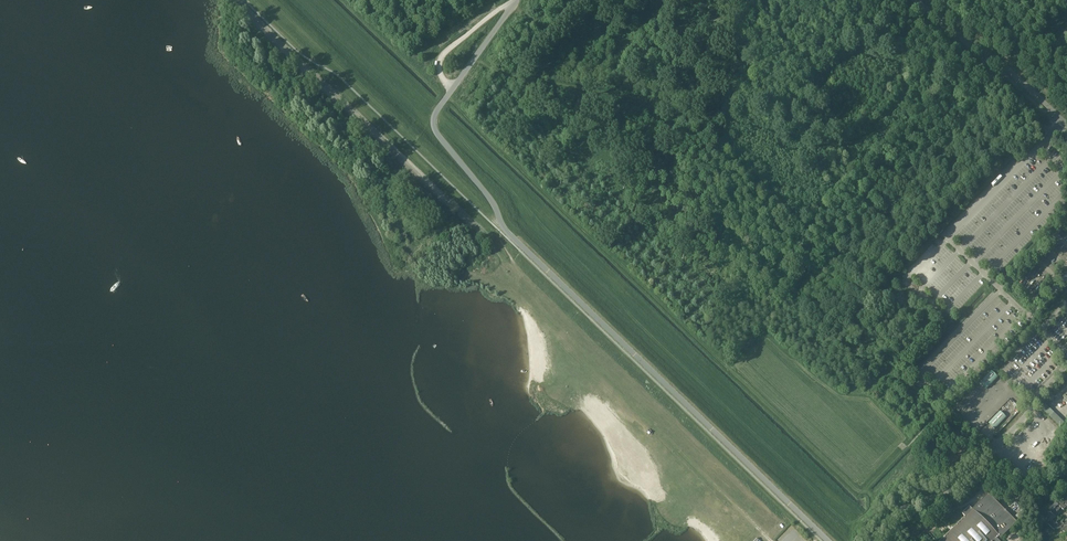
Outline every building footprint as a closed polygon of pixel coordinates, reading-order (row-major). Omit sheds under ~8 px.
[(992,372),(980,384),(986,391),(998,379),(992,372)] [(1066,433),(1066,426),(1045,404),(1041,408),(1066,433)] [(989,424),(995,430),(1005,420),(1006,418),(1000,413),(989,424)] [(1001,539),(1002,539),(1016,525),(1018,523),(989,494),(987,496),(973,510),(970,506),(962,514),(965,517),(942,539),(940,540),(999,540),(1001,539)] [(1065,501),(1061,501),(1058,504),(1058,505),(1061,508),(1063,510),(1064,509),(1063,508),(1065,506),(1066,508),(1066,499),(1065,501)] [(1050,512),(1053,515),(1053,514),(1056,517),(1057,517),(1061,513),(1058,509),(1059,508),(1060,509),(1061,508),(1058,505),(1058,504),(1056,502),(1052,506),(1052,509),(1050,512)] [(1053,514),(1053,515),(1050,518),(1050,522),(1048,524),(1054,530),(1056,528),(1059,525),(1055,522),(1057,520),(1058,521),(1059,520),(1057,517),(1056,517),(1053,514)] [(780,531),(788,524),(786,522),(778,528),(780,531)] [(1056,528),(1060,531),(1063,531),(1066,533),(1066,531),(1066,522),(1063,526),(1061,524),(1062,523),(1061,522),(1059,525),(1056,528)] [(935,535),(937,538),(946,528),(944,526),(935,535)] [(781,538),(784,535),(787,537),(790,534),(784,528),(777,535),(781,538)]
